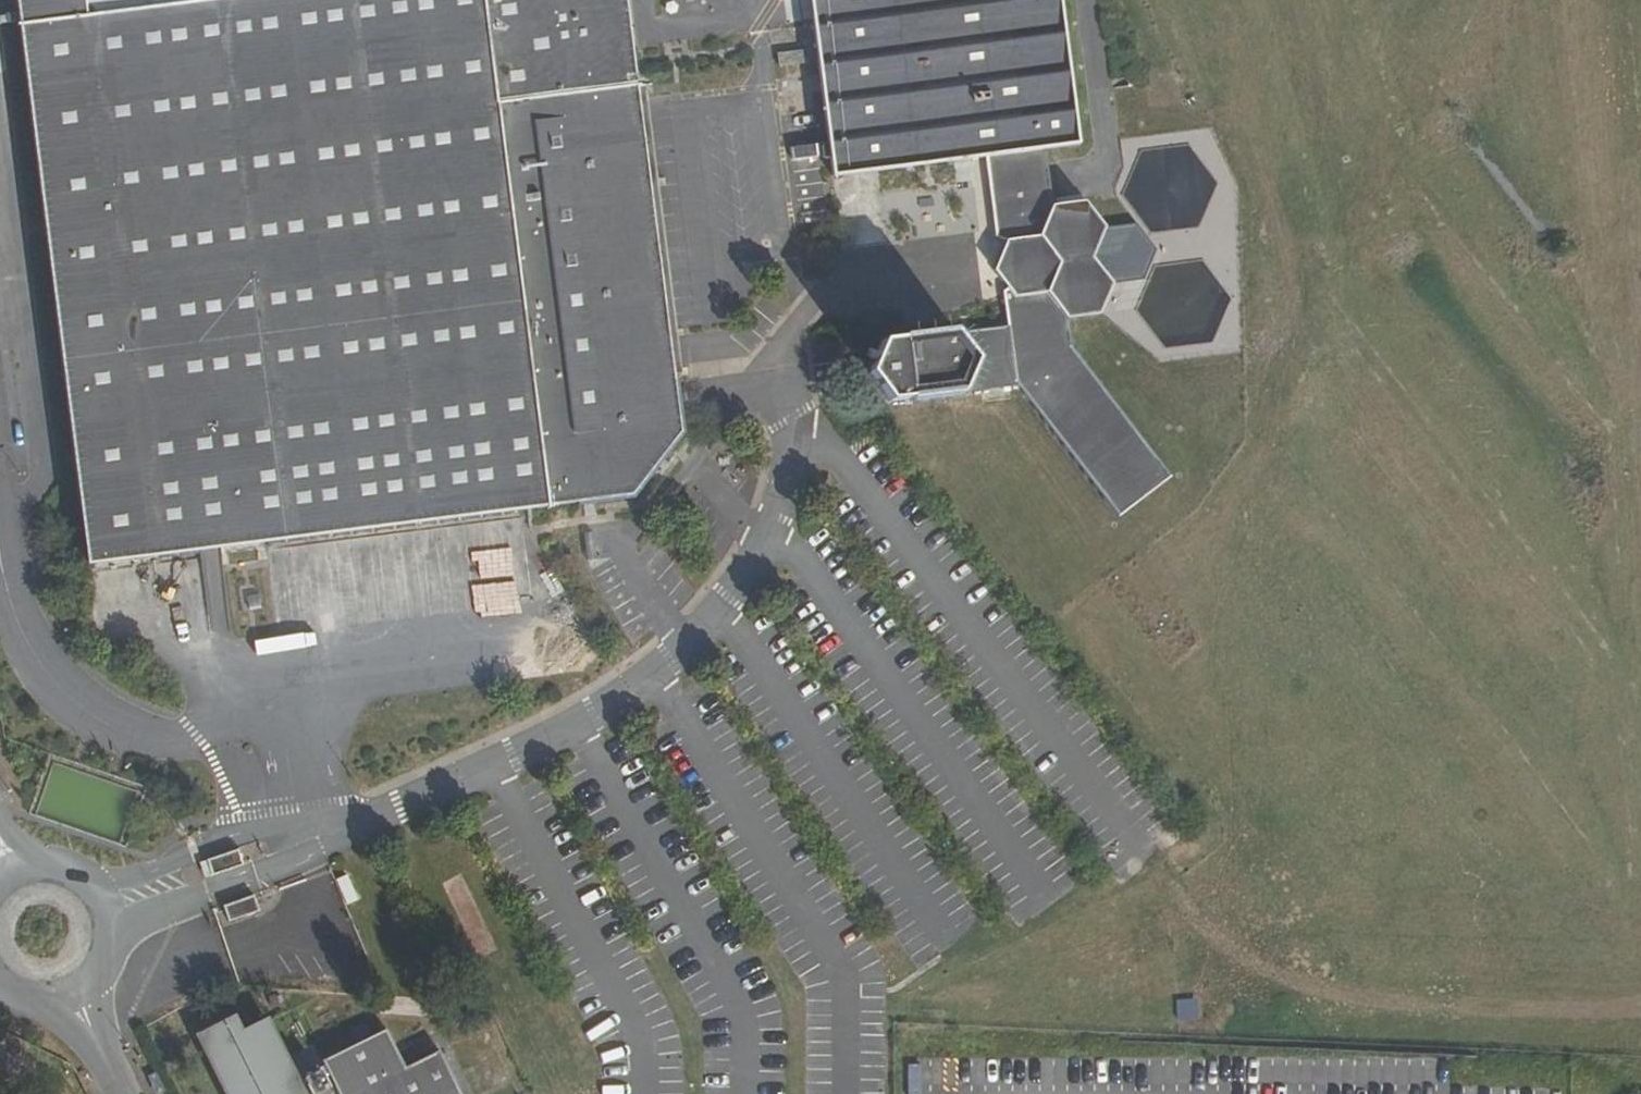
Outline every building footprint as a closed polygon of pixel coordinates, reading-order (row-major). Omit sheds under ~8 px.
[(631,0),(15,0),(87,574),(632,503),(685,434),(644,93),(631,0)] [(1040,0),(793,0),(818,180),(968,159),(980,242),(988,250),(980,272),(997,287),(989,309),(994,340),(865,358),(847,392),(873,420),(941,412),(956,381),(948,370),(963,361),(995,356),(1000,404),(1108,524),(1153,481),(1054,363),(1052,316),(1078,314),(1094,283),(1123,281),(1136,250),(1122,226),(1084,230),(1066,205),(1033,209),(1026,151),(1061,147),(1040,0)] [(237,851),(205,862),(210,877),(242,866),(237,851)] [(252,900),(220,910),(225,925),(257,915),(252,900)] [(1198,998),(1177,998),(1176,1016),(1197,1016),(1198,998)] [(268,1017),(243,1031),(236,1016),(200,1035),(230,1093),(308,1093),(268,1017)] [(438,1054),(408,1069),(388,1030),(327,1062),(343,1093),(458,1093),(438,1054)]
